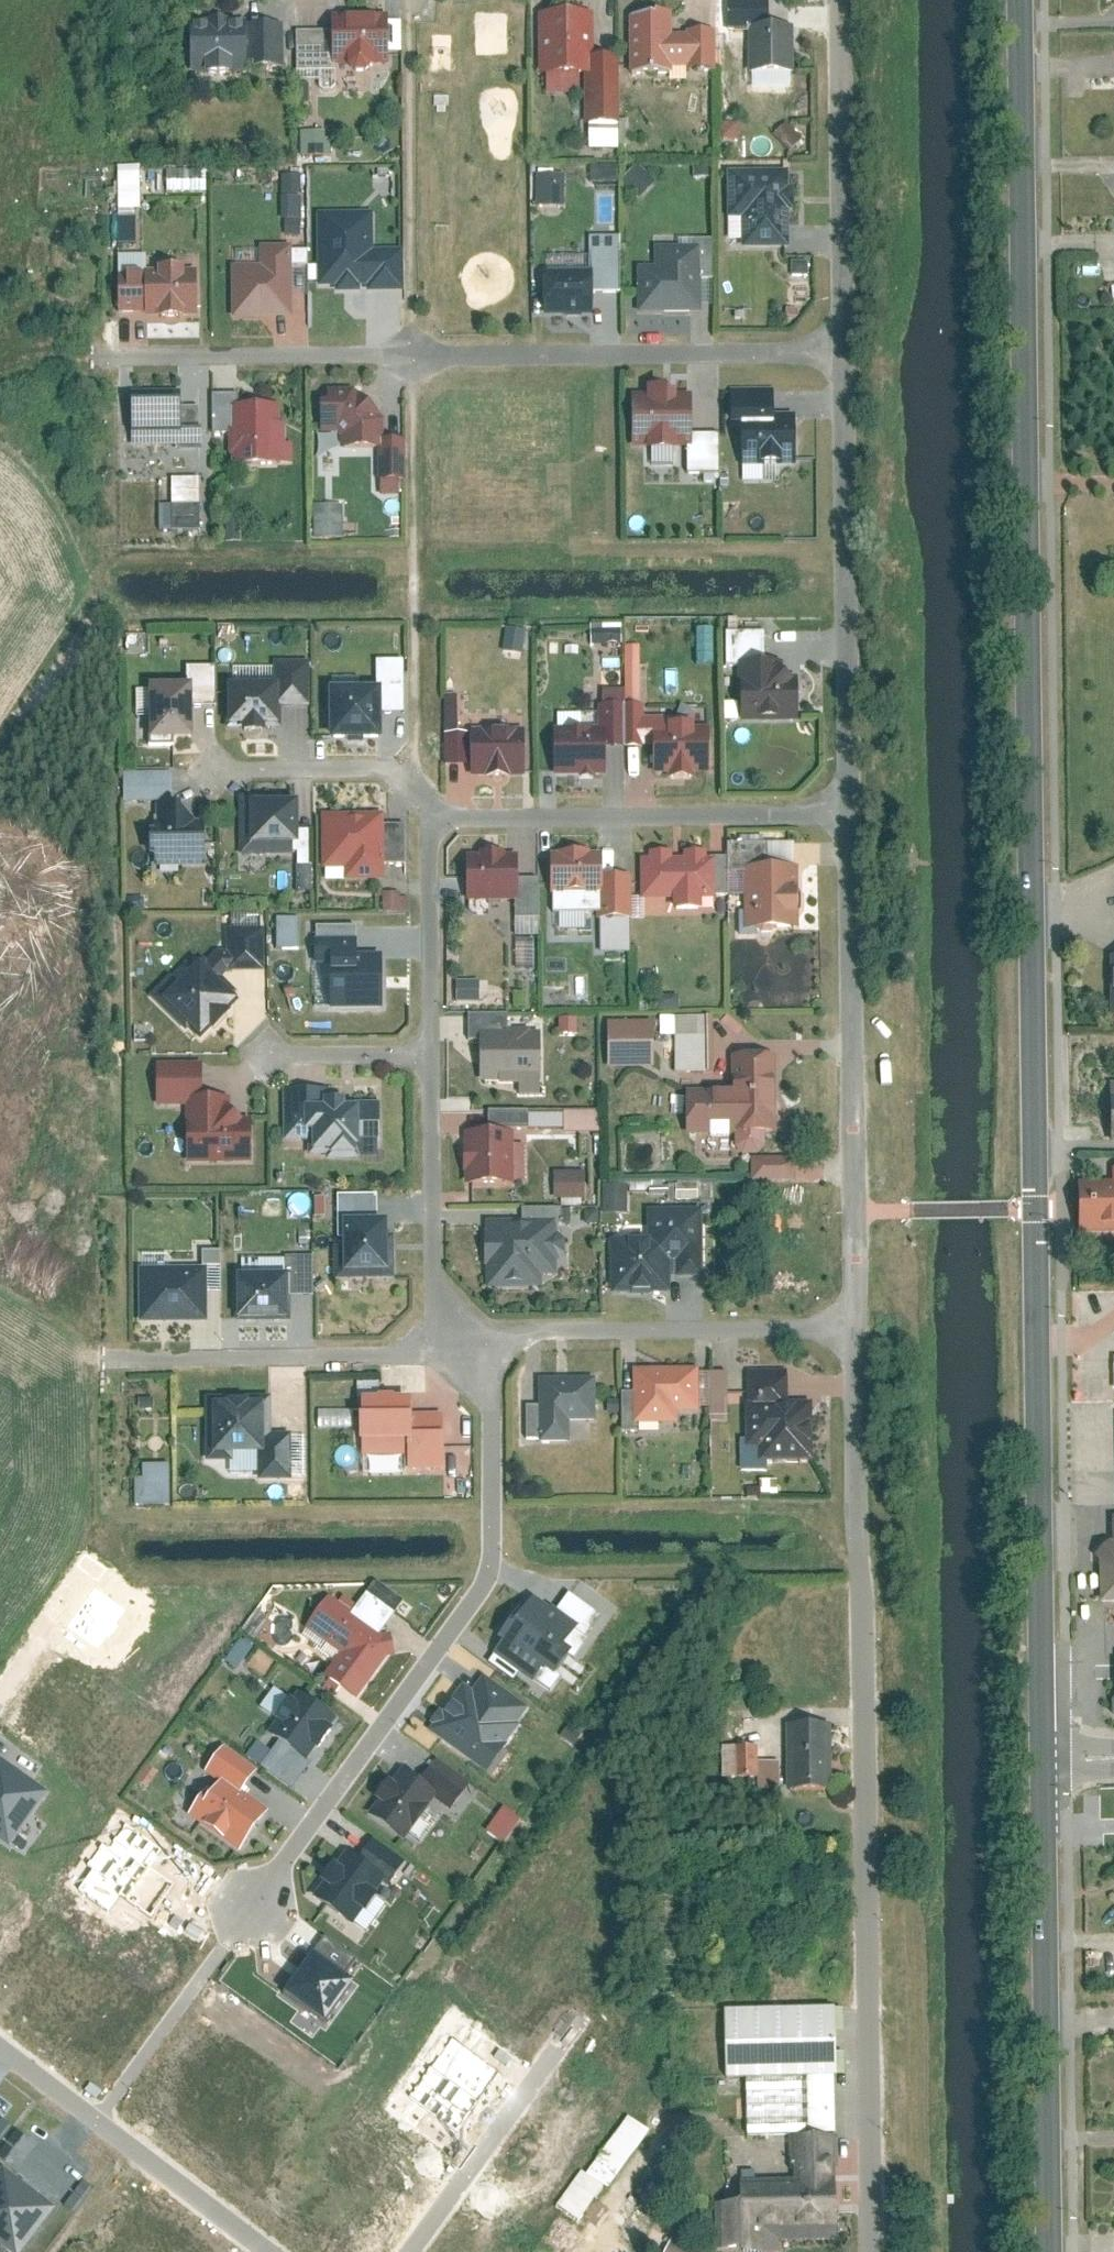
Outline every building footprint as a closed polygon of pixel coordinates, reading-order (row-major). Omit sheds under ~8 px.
[(594,53),(594,11),(538,11),(538,75),(548,75),(548,93),(581,93),(581,71),(589,71),(589,53),(594,53)] [(371,70),(374,65),(389,65),(390,13),(333,12),(333,64),(349,64),(352,69),(359,72),(365,72),(371,70)] [(688,34),(673,34),(673,14),(631,15),(632,74),(674,73),(674,69),(689,69),(689,73),(718,73),(718,30),(688,30),(688,34)] [(190,70),(246,69),(246,18),(190,18),(190,70)] [(750,25),(750,73),(792,73),(791,25),(750,25)] [(140,163),(119,163),(119,205),(141,205),(140,163)] [(166,167),(166,191),(207,192),(207,168),(166,167)] [(643,197),(656,183),(638,167),(625,182),(643,197)] [(728,216),(743,216),(744,247),(792,246),(791,210),(797,210),(796,184),(790,184),(790,169),(727,170),(728,216)] [(535,172),(534,204),(564,205),(564,172),(535,172)] [(405,248),(375,248),(375,209),(318,210),(318,288),(337,288),(337,291),(362,290),(363,287),(368,287),(368,290),(405,290),(405,248)] [(654,245),(655,264),(638,264),(639,311),(702,310),(700,244),(654,245)] [(291,318),(289,246),(261,247),(261,266),(232,266),(233,319),(291,318)] [(146,316),(198,315),(198,271),(188,272),(188,261),(158,261),(158,272),(119,272),(119,312),(146,311),(146,316)] [(544,270),(545,314),(595,313),(594,269),(544,270)] [(649,392),(634,392),(634,444),(694,444),(694,392),(679,392),(679,382),(649,382),(649,392)] [(337,430),(340,435),(340,446),(377,445),(385,445),(384,435),(384,416),(355,387),(320,388),(321,431),(337,430)] [(201,425),(183,425),(183,390),(131,390),(131,445),(201,444),(201,425)] [(232,407),(236,407),(236,392),(213,393),(214,431),(230,431),(230,427),(232,429),(232,407)] [(285,423),(280,423),(280,407),(236,407),(232,407),(232,429),(230,427),(230,431),(230,456),(233,453),(233,467),(281,467),(281,464),(293,464),(293,444),(285,444),(285,423)] [(744,465),(797,464),(797,422),(744,422),(744,465)] [(406,434),(384,435),(385,445),(377,445),(378,477),(380,477),(381,492),(399,491),(399,477),(406,477),(406,434)] [(200,479),(172,479),(172,532),(200,532),(200,479)] [(344,503),(314,504),(314,539),(344,538),(344,503)] [(224,515),(224,541),(240,540),(240,515),(224,515)] [(625,644),(624,624),(593,626),(594,646),(625,644)] [(508,628),(505,652),(525,654),(528,630),(508,628)] [(740,659),(740,720),(799,720),(799,677),(794,677),(788,667),(778,664),(778,658),(740,659)] [(227,727),(281,726),(281,679),(227,680),(227,727)] [(150,681),(150,735),(193,735),(193,681),(150,681)] [(329,684),(330,735),(383,734),(383,684),(329,684)] [(472,725),(472,776),(527,776),(527,725),(472,725)] [(653,726),(654,773),(710,771),(709,725),(653,726)] [(554,726),(554,774),(607,773),(606,726),(554,726)] [(124,771),(125,801),(173,800),(172,770),(124,771)] [(240,794),(240,854),(299,853),(298,793),(240,794)] [(322,866),(346,865),(346,879),(386,879),(386,811),(322,811),(322,866)] [(207,832),(149,832),(149,848),(156,848),(156,865),(207,865),(207,832)] [(703,908),(703,895),(715,895),(715,856),(707,856),(707,849),(684,849),(684,855),(674,855),(674,849),(649,849),(649,856),(642,856),(642,896),(674,896),(674,908),(703,908)] [(604,894),(604,850),(551,851),(552,895),(604,894)] [(466,853),(467,899),(519,899),(519,852),(466,853)] [(744,864),(745,926),(798,926),(798,863),(744,864)] [(298,864),(299,891),(313,891),(313,864),(298,864)] [(407,909),(407,897),(386,897),(386,909),(407,909)] [(278,948),(301,947),(300,916),(277,917),(278,948)] [(224,924),(225,969),(264,968),(263,923),(224,924)] [(533,969),(534,939),(519,939),(518,969),(533,969)] [(194,949),(150,994),(183,1027),(187,1023),(202,1037),(243,997),(194,949)] [(330,953),(330,1007),(385,1006),(384,953),(330,953)] [(458,1002),(482,1002),(481,979),(458,979),(458,1002)] [(665,1036),(678,1036),(678,1072),(713,1072),(712,1014),(665,1015),(665,1036)] [(609,1021),(609,1066),(655,1066),(654,1020),(609,1021)] [(544,1029),(482,1029),(482,1079),(499,1079),(499,1084),(517,1084),(517,1095),(545,1094),(544,1029)] [(686,1088),(686,1134),(735,1134),(735,1144),(741,1152),(758,1152),(766,1146),(766,1129),(775,1129),(775,1054),(733,1054),(733,1088),(686,1088)] [(362,1157),(361,1100),(348,1101),(347,1093),(343,1093),(343,1086),(283,1087),(284,1138),(309,1138),(309,1153),(327,1152),(328,1157),(362,1157)] [(185,1094),(186,1162),(253,1161),(252,1115),(243,1115),(227,1101),(227,1093),(185,1094)] [(1113,1142),(1113,1097),(1104,1097),(1105,1142),(1113,1142)] [(466,1129),(466,1181),(514,1181),(513,1129),(466,1129)] [(795,1158),(752,1157),(752,1180),(795,1180),(795,1158)] [(556,1198),(589,1197),(587,1170),(555,1172),(556,1198)] [(1075,1232),(1113,1231),(1113,1182),(1074,1183),(1075,1232)] [(605,1214),(630,1214),(629,1184),(604,1184),(605,1214)] [(613,1239),(613,1293),(672,1292),(672,1261),(676,1261),(676,1276),(702,1276),(702,1208),(649,1208),(649,1239),(613,1239)] [(345,1217),(346,1267),(388,1267),(388,1216),(345,1217)] [(487,1287),(543,1286),(543,1275),(557,1275),(557,1259),(560,1259),(565,1254),(567,1240),(559,1233),(556,1233),(556,1219),(482,1220),(483,1272),(487,1272),(487,1287)] [(140,1319),(208,1319),(207,1265),(140,1266),(140,1319)] [(236,1270),(236,1319),(290,1319),(289,1269),(236,1270)] [(680,1422),(680,1411),(700,1411),(700,1365),(635,1365),(635,1422),(680,1422)] [(571,1442),(571,1419),(597,1419),(597,1376),(541,1376),(542,1442),(571,1442)] [(232,1459),(232,1451),(259,1451),(266,1451),(266,1433),(266,1392),(207,1393),(207,1451),(207,1459),(232,1459)] [(412,1454),(413,1393),(365,1392),(365,1454),(412,1454)] [(747,1447),(760,1447),(760,1461),(811,1460),(811,1401),(747,1402),(747,1447)] [(355,1427),(355,1409),(320,1409),(320,1427),(355,1427)] [(286,1433),(266,1433),(266,1451),(259,1451),(259,1476),(286,1476),(286,1433)] [(143,1475),(136,1475),(136,1503),(170,1503),(169,1462),(143,1462),(143,1475)] [(569,1589),(557,1608),(579,1623),(576,1627),(588,1636),(604,1613),(569,1589)] [(395,1612),(367,1591),(350,1612),(379,1633),(395,1612)] [(576,1627),(579,1623),(557,1608),(534,1592),(521,1610),(515,1606),(496,1633),(502,1638),(492,1653),(535,1683),(547,1666),(555,1672),(572,1647),(566,1642),(576,1627)] [(307,1626),(340,1652),(324,1674),(329,1678),(356,1698),(389,1655),(396,1654),(394,1633),(380,1634),(379,1633),(350,1612),(329,1596),(307,1626)] [(241,1635),(224,1657),(239,1668),(256,1645),(241,1635)] [(246,1668),(267,1677),(276,1656),(255,1647),(246,1668)] [(487,1676),(476,1692),(472,1689),(465,1699),(457,1693),(430,1730),(487,1771),(532,1709),(487,1676)] [(280,1739),(305,1758),(315,1745),(320,1748),(334,1728),(330,1725),(337,1715),(299,1688),(293,1696),(291,1694),(275,1716),(277,1718),(268,1731),(280,1739)] [(575,1722),(567,1733),(580,1743),(588,1732),(575,1722)] [(787,1723),(788,1789),(832,1789),(831,1723),(787,1723)] [(305,1758),(280,1739),(260,1766),(292,1789),(311,1763),(305,1758)] [(781,1760),(759,1759),(760,1744),(739,1743),(724,1743),(724,1780),(739,1780),(754,1780),(754,1789),(781,1789),(781,1760)] [(223,1775),(241,1788),(256,1768),(224,1745),(206,1770),(220,1780),(223,1775)] [(50,1791),(0,1755),(0,1840),(9,1847),(50,1791)] [(438,1792),(435,1796),(451,1808),(470,1781),(437,1758),(421,1780),(438,1792)] [(378,1798),(368,1812),(405,1838),(435,1796),(438,1792),(421,1780),(402,1766),(394,1777),(388,1773),(373,1794),(378,1798)] [(208,1785),(188,1813),(240,1850),(270,1809),(241,1788),(223,1775),(220,1780),(213,1789),(208,1785)] [(503,1808),(487,1829),(505,1842),(521,1821),(503,1808)] [(404,1861),(367,1833),(352,1852),(386,1878),(389,1880),(404,1861)] [(326,1881),(317,1893),(354,1921),(363,1908),(366,1910),(379,1893),(377,1891),(386,1878),(352,1852),(347,1849),(338,1860),(336,1859),(322,1878),(326,1881)] [(354,1981),(313,1954),(284,1995),(325,2023),(354,1981)] [(726,2008),(728,2077),(745,2077),(835,2076),(838,2075),(836,2005),(726,2008)] [(457,2132),(500,2072),(453,2039),(411,2098),(457,2132)] [(835,2076),(745,2077),(745,2137),(796,2136),(836,2136),(835,2076)] [(554,2207),(577,2223),(605,2185),(609,2188),(652,2129),(630,2114),(588,2172),(582,2169),(554,2207)] [(768,2233),(842,2232),(841,2180),(836,2181),(836,2136),(796,2136),(797,2181),(726,2182),(727,2251),(768,2251),(768,2233)] [(1,2173),(0,2174),(0,2248),(5,2251),(24,2251),(54,2214),(1,2173)] [(704,2251),(674,2237),(666,2251),(704,2251)]
